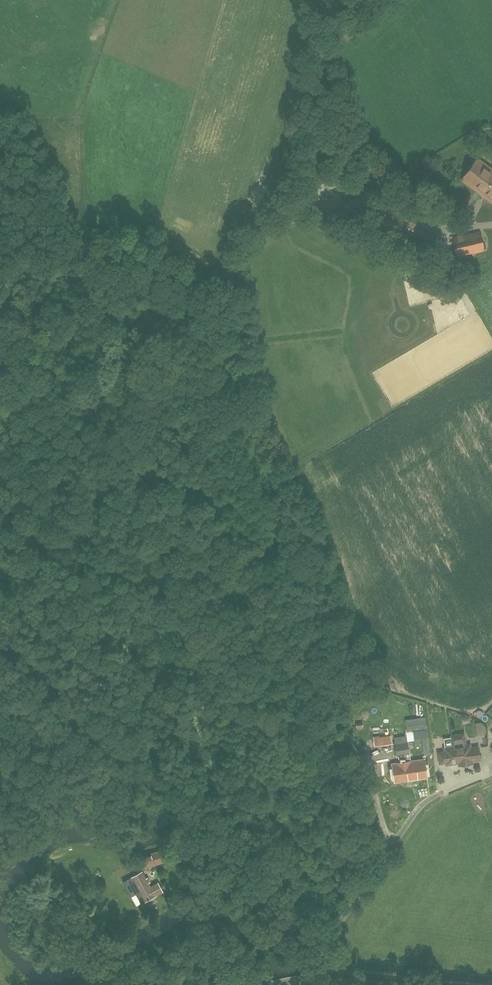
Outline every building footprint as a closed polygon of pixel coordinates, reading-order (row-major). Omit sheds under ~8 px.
[(462,179),(491,201),(491,169),(478,158),(462,179)] [(484,250),(480,232),(454,238),(458,257),(484,250)] [(407,731),(427,728),(426,716),(406,719),(407,731)] [(487,733),(485,721),(476,723),(479,735),(487,733)] [(420,733),(415,733),(415,746),(423,746),(423,753),(430,753),(430,735),(421,735),(420,733)] [(439,752),(440,763),(447,762),(447,764),(459,763),(460,766),(473,764),(473,761),(481,760),(480,747),(471,748),(471,745),(466,745),(466,741),(465,734),(453,736),(454,743),(454,747),(445,748),(446,752),(439,752)] [(379,737),(380,746),(393,744),(392,735),(379,737)] [(410,753),(408,740),(394,742),(396,755),(410,753)] [(412,763),(412,761),(392,764),(395,779),(410,777),(410,778),(426,776),(425,762),(412,763)] [(141,855),(145,868),(166,862),(162,849),(141,855)] [(137,881),(131,884),(141,903),(162,891),(158,883),(150,888),(144,876),(142,878),(140,874),(134,877),(137,881)]
